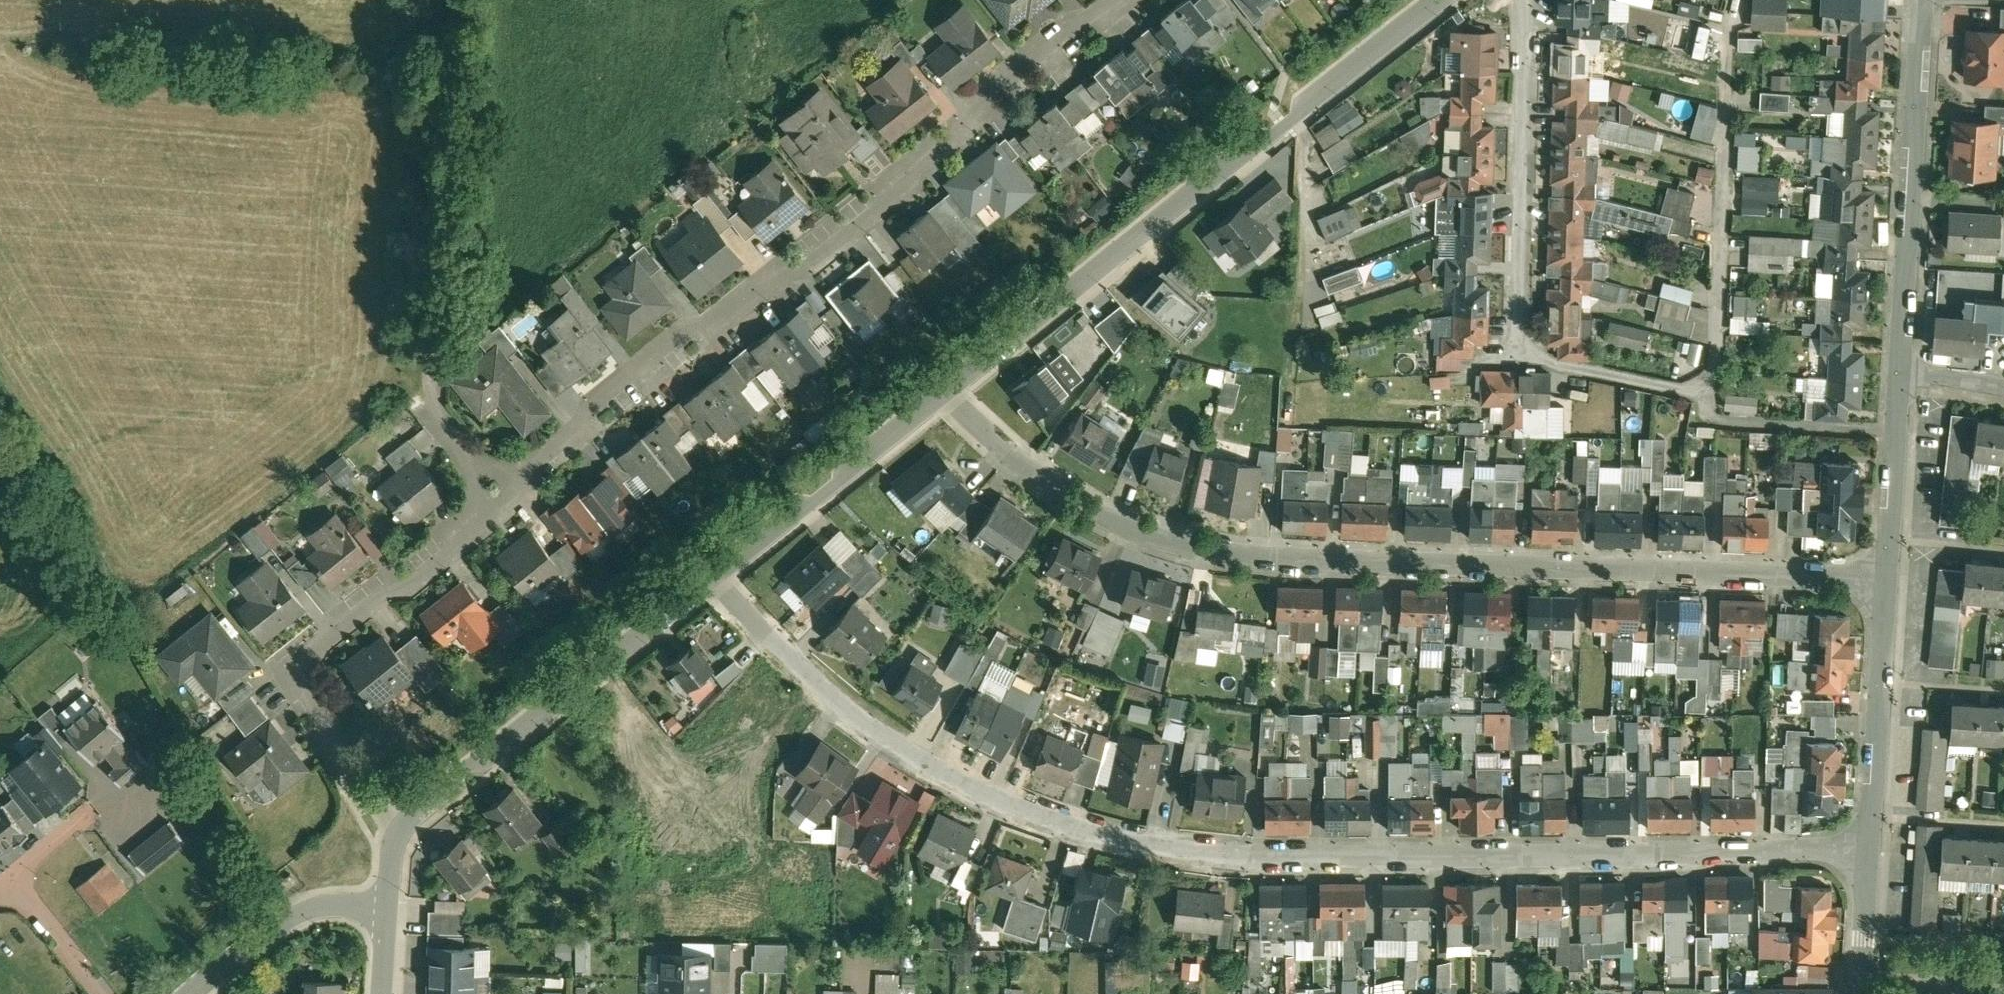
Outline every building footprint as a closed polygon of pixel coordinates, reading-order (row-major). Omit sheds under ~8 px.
[(1009,21),(1036,0),(993,0),(1009,21)] [(1177,3),(1213,47),(1229,34),(1210,11),(1217,6),(1212,0),(1182,0),(1177,3)] [(1229,0),(1212,0),(1217,6),(1219,9),(1230,0),(1229,0)] [(1557,17),(1570,17),(1570,30),(1588,31),(1589,16),(1590,0),(1558,0),(1557,17)] [(1696,0),(1680,0),(1678,8),(1697,13),(1701,1),(1696,0)] [(1753,6),(1756,7),(1785,8),(1786,0),(1753,0),(1753,6)] [(1823,11),(1871,13),(1872,1),(1884,2),(1884,0),(1823,0),(1823,11)] [(955,35),(932,53),(949,74),(954,80),(976,63),(974,61),(984,55),(986,55),(998,45),(964,2),(942,19),(955,35)] [(1213,47),(1177,3),(1163,15),(1166,20),(1157,28),(1169,43),(1176,37),(1195,61),(1213,47)] [(1785,8),(1756,7),(1755,23),(1784,24),(1785,8)] [(1871,13),(1823,11),(1822,27),(1850,29),(1848,53),(1849,53),(1849,52),(1881,54),(1884,14),(1871,13)] [(1600,16),(1589,16),(1588,31),(1599,32),(1600,16)] [(1691,49),(1701,52),(1708,22),(1698,20),(1691,49)] [(1482,21),(1469,21),(1465,27),(1454,27),(1453,43),(1464,44),(1463,68),(1495,69),(1496,69),(1498,28),(1486,28),(1482,21)] [(1157,28),(1153,23),(1144,30),(1162,53),(1171,46),(1169,43),(1157,28)] [(1969,27),(1968,42),(1964,46),(1963,56),(1967,60),(1967,75),(2003,77),(2003,28),(2000,28),(1969,27)] [(1162,53),(1144,30),(1134,38),(1137,43),(1150,58),(1152,61),(1162,53)] [(1588,31),(1570,30),(1570,43),(1556,43),(1555,70),(1587,71),(1588,47),(1588,31)] [(1599,32),(1588,31),(1588,47),(1599,47),(1599,32)] [(1736,32),(1736,43),(1759,44),(1759,32),(1736,32)] [(920,57),(904,37),(892,46),(901,57),(903,56),(910,65),(920,57)] [(1126,52),(1122,47),(1110,56),(1145,100),(1160,88),(1142,65),(1150,58),(1137,43),(1126,52)] [(1453,43),(1446,43),(1445,68),(1463,68),(1464,44),(1453,43)] [(1881,54),(1849,52),(1849,53),(1847,77),(1846,92),(1866,94),(1866,82),(1879,83),(1881,54)] [(949,74),(932,53),(922,60),(939,81),(949,74)] [(910,65),(903,56),(901,57),(872,81),(885,97),(871,108),(891,133),(937,96),(917,72),(916,73),(910,65)] [(1110,56),(1095,68),(1099,73),(1090,81),(1102,96),(1109,91),(1127,115),(1145,100),(1110,56)] [(1495,69),(1463,68),(1462,92),(1451,92),(1451,108),(1481,109),(1481,96),(1494,97),(1495,69)] [(1770,69),(1770,84),(1788,84),(1788,69),(1770,69)] [(1555,70),(1554,99),(1567,99),(1567,111),(1597,112),(1597,100),(1597,96),(1586,96),(1587,71),(1555,70)] [(1626,95),(1631,79),(1612,74),(1608,90),(1626,95)] [(1090,81),(1086,76),(1077,83),(1096,106),(1104,99),(1102,96),(1090,81)] [(1847,77),(1836,76),(1835,91),(1846,92),(1847,77)] [(1096,106),(1077,83),(1067,91),(1083,111),(1085,114),(1096,106)] [(821,84),(806,96),(807,97),(786,114),(803,135),(793,143),(811,165),(813,163),(810,160),(819,153),(830,165),(848,150),(846,147),(852,142),(863,156),(882,141),(864,119),(855,126),(821,84)] [(1788,88),(1760,87),(1759,103),(1786,106),(1788,88)] [(1835,91),(1810,90),(1809,107),(1829,108),(1845,109),(1846,92),(1835,91)] [(1441,92),(1427,92),(1428,115),(1429,114),(1442,107),(1441,92)] [(1866,94),(1846,92),(1845,109),(1844,132),(1876,135),(1878,109),(1865,108),(1866,94)] [(1071,96),(1060,104),(1056,100),(1044,110),(1078,153),(1095,140),(1076,117),(1083,111),(1071,96)] [(1709,136),(1717,101),(1697,96),(1689,131),(1709,136)] [(1361,116),(1349,97),(1330,109),(1342,128),(1361,116)] [(1615,101),(1597,100),(1597,112),(1615,116),(1615,101)] [(1985,101),(1984,119),(1995,120),(1995,121),(2003,121),(2003,102),(1985,101)] [(1481,109),(1451,108),(1450,122),(1447,122),(1446,148),(1461,148),(1470,149),(1493,150),(1493,122),(1481,122),(1481,109)] [(1845,109),(1829,108),(1827,131),(1844,133),(1844,132),(1845,109)] [(1078,153),(1044,110),(1028,122),(1032,127),(1024,133),(1036,149),(1043,143),(1062,166),(1078,153)] [(1597,112),(1567,111),(1567,119),(1554,118),(1553,150),(1585,152),(1585,127),(1596,128),(1597,128),(1597,112)] [(1597,112),(1597,128),(1596,128),(1595,130),(1625,137),(1629,120),(1615,116),(1597,112)] [(1428,115),(1402,130),(1410,142),(1416,143),(1426,137),(1430,130),(1429,114),(1428,115)] [(1984,119),(1956,117),(1952,168),(1992,171),(1995,121),(1995,120),(1984,119)] [(1654,126),(1629,120),(1625,137),(1650,143),(1654,126)] [(1736,125),(1735,163),(1760,164),(1760,139),(1754,139),(1754,126),(1736,125)] [(1024,133),(1020,128),(1010,136),(1021,150),(1029,159),(1038,152),(1036,149),(1024,133)] [(1804,140),(1805,131),(1786,130),(1785,140),(1804,140)] [(1876,135),(1844,132),(1844,133),(1842,157),(1841,173),(1860,174),(1861,161),(1874,162),(1876,135)] [(1010,136),(1008,133),(997,141),(1011,158),(1012,157),(1021,150),(1010,136)] [(1352,140),(1327,154),(1334,167),(1359,153),(1352,140)] [(997,141),(950,179),(955,185),(973,207),(993,191),(1006,208),(1021,196),(1016,190),(1029,179),(1012,157),(1011,158),(997,141)] [(1461,148),(1446,148),(1443,150),(1443,170),(1420,178),(1416,184),(1420,197),(1410,201),(1411,202),(1442,189),(1448,189),(1448,188),(1478,189),(1479,176),(1492,176),(1493,150),(1470,149),(1461,148)] [(1585,152),(1553,150),(1552,177),(1565,178),(1565,191),(1594,192),(1595,190),(1615,192),(1617,180),(1595,177),(1584,176),(1585,152)] [(774,156),(751,174),(752,176),(756,173),(768,188),(747,204),(744,207),(760,225),(767,234),(781,222),(780,221),(805,199),(806,201),(809,199),(774,156)] [(1842,157),(1831,156),(1830,172),(1841,173),(1842,157)] [(1643,166),(1631,163),(1631,164),(1615,160),(1613,167),(1641,173),(1643,166)] [(1120,171),(1132,182),(1140,172),(1129,162),(1120,171)] [(1766,173),(1743,172),(1742,195),(1765,196),(1766,173)] [(1841,173),(1830,172),(1829,186),(1825,186),(1823,213),(1839,213),(1871,214),(1873,188),(1860,187),(1860,174),(1841,173)] [(1276,174),(1255,191),(1271,211),(1292,194),(1276,174)] [(973,207),(955,185),(946,192),(963,214),(973,207)] [(730,213),(709,186),(695,197),(700,203),(701,202),(723,229),(735,219),(730,214),(730,213)] [(1478,189),(1448,188),(1448,189),(1447,204),(1458,205),(1458,229),(1490,230),(1491,203),(1478,202),(1478,189)] [(1594,192),(1565,191),(1551,190),(1551,192),(1553,192),(1553,203),(1550,203),(1550,231),(1582,232),(1583,208),(1593,208),(1592,212),(1593,212),(1594,210),(1604,213),(1603,215),(1667,231),(1669,226),(1673,212),(1632,201),(1595,192),(1594,192)] [(946,192),(929,206),(930,208),(902,230),(915,246),(927,262),(928,261),(955,239),(965,252),(967,251),(964,247),(978,236),(981,239),(982,239),(963,214),(946,192)] [(760,225),(744,207),(747,204),(744,201),(730,213),(735,219),(748,234),(760,225)] [(1253,212),(1243,201),(1216,223),(1231,240),(1230,241),(1230,242),(1231,241),(1245,251),(1252,245),(1254,247),(1253,248),(1253,249),(1274,231),(1256,210),(1253,212)] [(723,229),(701,202),(700,203),(685,215),(693,224),(668,244),(660,234),(701,287),(743,254),(723,229)] [(1345,204),(1319,214),(1328,236),(1354,225),(1345,204)] [(2002,209),(1951,204),(1948,240),(1998,245),(2002,209)] [(1692,217),(1673,212),(1669,226),(1688,231),(1692,217)] [(1817,214),(1805,213),(1803,229),(1816,230),(1817,214)] [(1871,214),(1839,213),(1837,237),(1836,252),(1855,254),(1856,241),(1869,242),(1871,214)] [(1490,230),(1458,229),(1457,253),(1457,268),(1476,269),(1476,256),(1489,256),(1490,230)] [(1582,232),(1550,231),(1549,258),(1551,258),(1551,269),(1549,269),(1548,270),(1562,271),(1581,272),(1582,257),(1582,232)] [(1789,233),(1750,231),(1749,247),(1788,249),(1789,233)] [(1837,237),(1826,236),(1825,252),(1836,252),(1837,237)] [(664,262),(646,239),(633,250),(638,256),(640,254),(653,271),(664,262)] [(927,262),(915,246),(902,256),(919,278),(933,267),(928,261),(927,262)] [(1788,249),(1749,247),(1748,263),(1787,265),(1788,249)] [(1836,252),(1825,252),(1824,267),(1835,268),(1836,252)] [(1855,254),(1836,252),(1835,268),(1834,293),(1866,295),(1868,268),(1854,268),(1855,254)] [(1457,253),(1446,253),(1446,268),(1457,268),(1457,253)] [(653,271),(640,254),(638,256),(618,271),(629,284),(608,301),(631,329),(673,296),(653,271)] [(1202,279),(1179,255),(1167,269),(1191,291),(1202,279)] [(1604,257),(1582,257),(1581,272),(1592,273),(1604,276),(1604,257)] [(1357,260),(1324,273),(1329,287),(1363,275),(1357,260)] [(860,264),(851,272),(851,271),(849,272),(850,273),(841,280),(841,279),(839,281),(840,281),(831,288),(829,289),(837,299),(836,299),(843,309),(844,308),(857,324),(858,323),(857,321),(865,314),(867,316),(868,315),(867,313),(875,306),(877,308),(878,307),(877,305),(886,298),(888,301),(889,299),(898,292),(900,291),(882,269),(872,277),(861,263),(860,264)] [(1457,268),(1446,268),(1445,284),(1456,284),(1457,268)] [(1476,269),(1457,268),(1456,284),(1455,309),(1487,310),(1488,283),(1475,282),(1476,269)] [(1199,303),(1163,271),(1141,296),(1177,328),(1199,303)] [(1581,272),(1562,271),(1561,283),(1548,282),(1547,311),(1580,312),(1581,288),(1592,288),(1592,273),(1581,272)] [(1604,276),(1592,273),(1592,288),(1601,289),(1600,291),(1616,296),(1621,280),(1604,276)] [(1694,284),(1665,276),(1661,290),(1690,298),(1694,284)] [(601,314),(575,281),(563,291),(573,303),(574,303),(590,323),(601,314)] [(1661,290),(1648,287),(1644,301),(1657,304),(1661,290)] [(1729,326),(1761,327),(1761,313),(1754,313),(1755,288),(1730,288),(1729,326)] [(1690,298),(1661,290),(1657,304),(1655,314),(1662,316),(1661,321),(1690,329),(1694,315),(1686,313),(1690,298)] [(1866,295),(1834,293),(1832,317),(1831,333),(1850,334),(1851,322),(1864,323),(1866,295)] [(1975,294),(1973,316),(1985,318),(2003,319),(2003,297),(1975,294)] [(828,319),(810,297),(799,306),(801,309),(802,308),(817,327),(828,319)] [(1120,297),(1094,319),(1116,346),(1136,315),(1120,297)] [(590,323),(574,303),(573,303),(555,318),(566,332),(547,348),(553,355),(570,377),(609,347),(590,323)] [(801,309),(779,326),(813,368),(828,356),(810,333),(817,327),(802,308),(801,309)] [(1487,310),(1455,309),(1455,333),(1444,333),(1443,348),(1473,349),(1473,336),(1487,336),(1487,310)] [(1580,312),(1547,311),(1546,338),(1559,339),(1559,353),(1590,354),(1591,336),(1580,336),(1580,312)] [(1430,312),(1413,317),(1416,327),(1433,321),(1430,312)] [(1973,316),(1936,313),(1934,341),(1983,344),(1985,318),(1973,316)] [(1808,343),(1818,343),(1818,314),(1798,314),(1798,328),(1808,329),(1808,343)] [(1832,317),(1821,317),(1820,332),(1831,333),(1832,317)] [(1649,328),(1610,318),(1606,333),(1646,342),(1649,328)] [(520,344),(503,323),(483,340),(491,349),(499,342),(508,353),(520,344)] [(813,368),(779,326),(755,345),(770,365),(777,359),(795,382),(813,368)] [(1831,333),(1820,332),(1820,348),(1830,348),(1831,333)] [(1850,334),(1831,333),(1830,348),(1829,373),(1861,375),(1863,350),(1849,349),(1850,334)] [(491,349),(461,373),(471,386),(467,389),(480,407),(504,389),(529,421),(547,407),(510,359),(512,358),(508,353),(499,342),(491,349)] [(770,365),(755,345),(754,345),(752,342),(743,349),(761,372),(770,365)] [(1063,346),(1050,357),(1070,381),(1083,371),(1063,346)] [(761,372),(743,349),(732,358),(734,360),(735,360),(750,380),(761,372)] [(1461,352),(1443,351),(1442,361),(1460,362),(1461,352)] [(570,377),(553,355),(538,366),(557,391),(572,379),(570,377)] [(1047,358),(1015,384),(1035,410),(1068,385),(1047,358)] [(734,360),(712,379),(746,421),(762,409),(743,385),(750,380),(735,360),(734,360)] [(1516,367),(1483,366),(1483,372),(1483,385),(1483,398),(1505,399),(1504,424),(1515,424),(1516,367)] [(1548,368),(1516,367),(1515,424),(1526,424),(1526,399),(1547,400),(1548,368)] [(1449,368),(1428,370),(1429,381),(1450,379),(1449,368)] [(1096,373),(1080,393),(1094,403),(1109,383),(1096,373)] [(1861,375),(1829,373),(1827,397),(1817,397),(1816,413),(1845,415),(1846,401),(1860,401),(1861,375)] [(1238,378),(1226,375),(1221,398),(1234,402),(1238,378)] [(746,421),(712,379),(688,397),(687,398),(703,417),(699,421),(709,433),(721,423),(730,434),(746,421)] [(1723,388),(1723,406),(1755,406),(1755,388),(1723,388)] [(703,417),(687,398),(688,397),(686,394),(676,402),(694,425),(699,421),(703,417)] [(676,402),(664,412),(666,414),(668,413),(683,433),(694,425),(676,402)] [(811,435),(833,416),(826,408),(804,426),(811,435)] [(1119,431),(1082,408),(1063,438),(1100,461),(1119,431)] [(1978,412),(1952,408),(1949,434),(1973,437),(1974,437),(1978,415),(1978,412)] [(666,414),(644,431),(678,474),(695,461),(677,438),(683,433),(668,413),(666,414)] [(1978,415),(1974,437),(1973,450),(2000,454),(2003,427),(2003,419),(1978,415)] [(1485,417),(1476,417),(1476,426),(1485,426),(1485,417)] [(1277,421),(1276,443),(1289,443),(1289,421),(1277,421)] [(1714,422),(1698,421),(1697,429),(1713,430),(1714,422)] [(1341,424),(1328,424),(1325,460),(1338,461),(1340,435),(1341,424)] [(621,450),(619,451),(635,471),(643,464),(662,487),(678,474),(644,431),(621,450)] [(411,433),(390,449),(404,466),(418,455),(419,456),(426,451),(411,433)] [(1665,443),(1666,434),(1653,433),(1653,443),(1665,443)] [(1139,434),(1121,468),(1143,476),(1143,475),(1143,474),(1155,440),(1139,434)] [(1973,437),(1950,434),(1949,447),(1971,449),(1973,437)] [(1354,436),(1340,435),(1338,461),(1338,466),(1351,467),(1354,436)] [(1188,452),(1155,440),(1143,474),(1143,475),(1158,480),(1156,483),(1174,490),(1188,452)] [(1278,445),(1261,443),(1258,459),(1259,460),(1257,474),(1276,476),(1278,445)] [(1665,443),(1653,443),(1651,475),(1664,476),(1665,443)] [(937,445),(897,477),(918,504),(938,488),(957,473),(958,472),(937,445)] [(635,471),(619,451),(621,450),(618,447),(609,455),(613,460),(627,477),(635,471)] [(1571,475),(1584,475),(1585,448),(1572,447),(1571,475)] [(1971,449),(1949,447),(1947,459),(1970,461),(1971,449)] [(1716,450),(1705,449),(1704,476),(1703,488),(1703,494),(1704,494),(1715,494),(1716,450)] [(342,450),(326,463),(335,475),(351,462),(342,450)] [(1728,450),(1716,450),(1715,494),(1725,494),(1725,488),(1727,489),(1728,473),(1728,450)] [(2000,454),(1973,450),(1971,469),(1978,469),(1981,461),(1999,464),(2000,454)] [(1207,451),(1195,500),(1210,502),(1210,500),(1215,501),(1220,471),(1215,470),(1218,454),(1207,451)] [(1258,459),(1219,453),(1218,454),(1215,470),(1220,471),(1215,501),(1210,500),(1210,502),(1251,509),(1257,474),(1259,460),(1258,459)] [(404,466),(386,481),(387,483),(393,478),(405,494),(402,496),(416,511),(412,515),(413,516),(436,498),(435,496),(445,488),(446,489),(446,488),(419,456),(418,455),(404,466)] [(1823,459),(1796,457),(1795,464),(1794,476),(1794,481),(1805,481),(1822,482),(1822,481),(1823,459)] [(1852,459),(1823,457),(1823,459),(1822,481),(1834,482),(1835,478),(1857,479),(1858,466),(1860,464),(1860,460),(1858,457),(1854,457),(1852,459)] [(1970,461),(1947,459),(1946,471),(1969,473),(1970,461)] [(627,477),(613,460),(601,469),(605,474),(607,473),(622,492),(632,484),(627,477)] [(1483,486),(1473,486),(1472,501),(1471,501),(1470,532),(1492,533),(1495,481),(1495,473),(1495,472),(1496,461),(1484,460),(1483,486)] [(1433,462),(1420,461),(1419,479),(1431,480),(1433,462)] [(1433,462),(1431,480),(1443,481),(1444,478),(1444,463),(1433,462)] [(1795,464),(1780,464),(1779,475),(1794,476),(1795,464)] [(324,467),(310,478),(320,491),(334,481),(324,467)] [(1368,471),(1346,470),(1342,528),(1365,529),(1367,497),(1368,477),(1368,471)] [(1557,470),(1545,470),(1544,473),(1544,483),(1556,484),(1557,470)] [(1969,473),(1946,471),(1945,483),(1967,485),(1969,473)] [(584,491),(583,492),(609,524),(608,524),(611,528),(635,509),(631,505),(632,504),(622,492),(607,473),(605,474),(584,491)] [(976,491),(957,473),(938,488),(959,509),(976,491)] [(1518,474),(1495,473),(1495,481),(1492,533),(1515,534),(1518,474)] [(1544,473),(1534,473),(1533,503),(1534,503),(1547,504),(1548,489),(1544,489),(1544,483),(1544,473)] [(1727,489),(1725,488),(1725,494),(1724,509),(1722,541),(1745,542),(1745,541),(1746,510),(1747,490),(1747,474),(1736,473),(1736,489),(1727,489)] [(1736,473),(1728,473),(1727,489),(1736,489),(1736,473)] [(1308,475),(1286,474),(1285,494),(1307,495),(1308,475)] [(1330,475),(1308,475),(1307,495),(1329,496),(1330,475)] [(1620,476),(1599,475),(1598,498),(1597,498),(1595,537),(1617,537),(1618,537),(1620,476)] [(1704,476),(1684,475),(1683,482),(1683,488),(1703,488),(1704,476)] [(1642,486),(1621,485),(1621,476),(1620,476),(1618,537),(1617,537),(1640,538),(1642,486)] [(1380,477),(1368,477),(1367,497),(1388,498),(1388,490),(1376,489),(1376,483),(1380,483),(1380,477)] [(1443,481),(1431,480),(1429,531),(1451,532),(1451,531),(1450,531),(1454,478),(1444,478),(1444,481),(1443,481)] [(1857,479),(1835,478),(1834,482),(1833,505),(1834,505),(1834,510),(1855,512),(1855,513),(1856,513),(1862,513),(1863,479),(1857,479)] [(1410,479),(1407,530),(1429,531),(1431,480),(1419,479),(1410,479)] [(1683,482),(1661,481),(1659,539),(1681,540),(1683,488),(1683,482)] [(1822,482),(1805,481),(1804,504),(1821,505),(1833,505),(1834,482),(1822,481),(1822,482)] [(1556,484),(1544,483),(1544,489),(1548,489),(1547,504),(1555,504),(1556,484)] [(1967,485),(1945,483),(1943,494),(1966,497),(1967,485)] [(1568,484),(1556,484),(1555,504),(1576,505),(1577,497),(1570,496),(1571,489),(1568,489),(1568,484)] [(558,505),(556,507),(571,526),(581,539),(582,538),(586,542),(596,534),(597,535),(600,533),(599,531),(608,524),(609,524),(583,492),(584,491),(581,487),(558,505)] [(1703,488),(1683,488),(1681,540),(1704,540),(1705,508),(1704,508),(1704,494),(1703,494),(1703,488)] [(1759,490),(1747,490),(1746,510),(1754,511),(1755,496),(1759,496),(1759,490)] [(976,491),(959,509),(968,517),(961,525),(973,533),(993,503),(976,491)] [(973,533),(972,535),(967,543),(968,544),(979,527),(1003,543),(997,552),(1000,554),(1001,552),(1011,558),(1002,571),(1004,572),(1039,519),(1000,493),(993,503),(973,533)] [(1307,495),(1285,494),(1283,525),(1305,526),(1307,495)] [(1966,497),(1943,494),(1942,506),(1965,509),(1966,497)] [(1329,496),(1307,495),(1305,526),(1327,527),(1329,496)] [(1388,498),(1367,497),(1365,529),(1387,529),(1389,498),(1388,498)] [(571,526),(556,507),(558,505),(554,500),(543,509),(562,534),(571,526)] [(1547,504),(1534,503),(1532,534),(1554,535),(1555,504),(1547,504)] [(1804,504),(1790,503),(1788,527),(1806,528),(1807,518),(1803,518),(1804,504)] [(1576,505),(1555,504),(1554,535),(1576,535),(1577,505),(1576,505)] [(1821,505),(1804,504),(1803,518),(1807,518),(1806,528),(1820,529),(1821,505)] [(1855,512),(1834,510),(1834,505),(1833,505),(1821,505),(1820,529),(1854,532),(1856,513),(1855,513),(1855,512)] [(1965,509),(1942,506),(1940,519),(1963,522),(1965,509)] [(1754,511),(1746,510),(1745,541),(1767,542),(1768,511),(1754,511)] [(369,552),(336,512),(316,528),(327,542),(306,559),(319,575),(328,568),(332,573),(330,575),(334,580),(369,552)] [(275,542),(258,522),(247,531),(263,551),(275,542)] [(534,528),(500,556),(528,590),(560,565),(562,563),(552,551),(534,528)] [(1101,552),(1064,533),(1048,564),(1085,583),(1101,552)] [(585,562),(566,539),(552,551),(562,563),(560,565),(568,575),(585,562)] [(825,541),(790,571),(815,599),(845,573),(850,569),(840,558),(825,541)] [(858,542),(840,558),(850,569),(845,573),(853,581),(854,581),(874,560),(858,542)] [(306,559),(301,553),(290,561),(308,584),(319,575),(306,559)] [(1993,559),(1966,556),(1962,591),(1962,593),(1990,595),(1993,559)] [(282,575),(268,558),(249,574),(262,591),(244,605),(265,633),(284,618),(282,615),(303,598),(305,600),(306,599),(285,573),(282,575)] [(1993,559),(1990,595),(2003,597),(2003,560),(1993,559)] [(874,560),(854,581),(863,591),(885,571),(874,560)] [(1965,565),(1941,563),(1939,576),(1963,578),(1965,565)] [(1177,578),(1133,565),(1123,599),(1167,613),(1177,578)] [(1963,578),(1939,576),(1938,588),(1962,591),(1963,578)] [(489,608),(465,578),(426,609),(446,634),(460,623),(475,642),(495,626),(500,622),(489,608)] [(184,579),(166,591),(172,601),(191,589),(184,579)] [(1301,582),(1280,581),(1278,612),(1279,612),(1299,612),(1301,582)] [(1324,582),(1302,581),(1301,582),(1299,612),(1315,613),(1322,613),(1324,582)] [(1361,583),(1339,582),(1337,614),(1341,614),(1339,642),(1340,642),(1358,643),(1361,583)] [(1384,584),(1361,583),(1358,643),(1380,645),(1384,584)] [(1423,585),(1401,584),(1398,625),(1408,626),(1407,637),(1420,637),(1423,585)] [(1446,587),(1423,585),(1420,637),(1420,642),(1443,643),(1446,587)] [(1486,588),(1465,587),(1463,618),(1485,618),(1486,588)] [(1509,589),(1486,588),(1485,618),(1506,620),(1507,620),(1509,589)] [(1962,591),(1938,588),(1936,600),(1961,603),(1962,593),(1962,591)] [(1552,590),(1530,589),(1529,620),(1551,621),(1552,590)] [(1573,591),(1552,590),(1551,621),(1572,622),(1573,591)] [(1614,593),(1592,592),(1591,623),(1601,623),(1613,623),(1614,593)] [(1636,594),(1614,593),(1613,623),(1633,624),(1635,624),(1636,594)] [(1678,595),(1656,594),(1655,624),(1656,625),(1655,636),(1655,654),(1656,654),(1675,654),(1678,595)] [(1700,595),(1678,595),(1675,654),(1676,658),(1696,658),(1697,626),(1698,626),(1700,595)] [(1098,601),(1086,596),(1077,618),(1089,623),(1098,601)] [(1743,597),(1720,596),(1719,626),(1720,627),(1742,627),(1743,597)] [(525,625),(503,597),(489,608),(500,622),(495,626),(506,640),(525,625)] [(1764,598),(1743,597),(1742,627),(1749,627),(1763,628),(1764,598)] [(853,599),(825,631),(839,642),(842,639),(865,658),(887,633),(868,616),(870,613),(853,599)] [(1961,603),(1936,600),(1935,612),(1959,615),(1961,603)] [(1127,612),(1098,601),(1089,623),(1084,637),(1112,648),(1127,612)] [(1187,602),(1175,653),(1197,655),(1198,642),(1215,644),(1217,628),(1198,626),(1196,626),(1199,604),(1187,602)] [(1235,608),(1200,604),(1199,604),(1196,626),(1198,626),(1217,628),(1232,630),(1233,630),(1236,608),(1235,608)] [(1816,609),(1816,611),(1798,610),(1798,611),(1796,633),(1814,634),(1826,634),(1826,630),(1848,631),(1848,630),(1849,612),(1816,609)] [(1798,611),(1778,611),(1777,632),(1796,633),(1798,611)] [(214,612),(166,652),(184,673),(198,661),(203,667),(206,665),(222,685),(223,687),(246,668),(256,660),(255,659),(252,661),(230,636),(232,634),(214,612)] [(1299,612),(1279,612),(1279,619),(1280,620),(1280,626),(1286,627),(1286,632),(1298,632),(1299,612)] [(1315,613),(1299,612),(1298,632),(1298,634),(1313,634),(1315,613)] [(1959,615),(1935,612),(1934,624),(1958,626),(1959,615)] [(1485,618),(1463,618),(1463,639),(1484,639),(1485,618)] [(1506,620),(1485,618),(1484,639),(1496,640),(1505,640),(1506,620)] [(1279,619),(1268,619),(1266,643),(1278,644),(1280,626),(1280,620),(1279,619)] [(1551,621),(1529,620),(1529,635),(1538,635),(1538,641),(1541,641),(1540,663),(1550,663),(1550,653),(1551,621)] [(1572,622),(1551,621),(1550,653),(1562,653),(1562,637),(1558,637),(1559,630),(1572,630),(1572,622)] [(1613,623),(1601,623),(1600,643),(1612,644),(1613,623)] [(1633,624),(1613,623),(1612,644),(1612,651),(1631,651),(1633,624)] [(1009,629),(999,624),(994,633),(1004,638),(1009,629)] [(1958,626),(1934,624),(1933,636),(1957,638),(1958,626)] [(1742,627),(1720,627),(1720,642),(1728,642),(1727,661),(1740,662),(1741,648),(1742,627)] [(1749,627),(1742,627),(1741,648),(1752,648),(1752,643),(1748,643),(1749,627)] [(452,670),(419,629),(400,645),(418,667),(432,685),(452,670)] [(1848,631),(1826,630),(1826,634),(1814,634),(1813,643),(1815,643),(1814,656),(1825,657),(1825,663),(1846,664),(1846,665),(1852,665),(1855,631),(1848,630),(1848,631)] [(390,632),(374,645),(373,643),(350,661),(374,692),(372,694),(376,699),(380,696),(381,697),(418,667),(400,645),(390,632)] [(986,648),(968,678),(979,684),(980,684),(989,668),(1004,638),(994,633),(986,648)] [(944,665),(968,678),(986,648),(962,634),(944,665)] [(1655,636),(1645,636),(1644,660),(1656,660),(1656,654),(1655,654),(1655,636)] [(1957,638),(1933,636),(1931,648),(1956,650),(1957,638)] [(1400,639),(1389,638),(1388,650),(1388,659),(1399,660),(1400,639)] [(1496,640),(1484,639),(1483,664),(1495,664),(1496,640)] [(693,640),(670,659),(690,684),(713,665),(693,640)] [(1328,641),(1314,640),(1312,667),(1326,668),(1328,641)] [(1339,642),(1328,641),(1326,668),(1338,668),(1340,642),(1339,642)] [(1956,650),(1931,648),(1930,661),(1954,663),(1956,650)] [(1388,650),(1374,650),(1372,685),(1386,686),(1388,659),(1388,650)] [(1720,654),(1708,653),(1706,692),(1718,692),(1720,654)] [(1147,654),(1142,674),(1158,679),(1164,658),(1147,654)] [(1797,654),(1790,654),(1789,680),(1838,682),(1841,685),(1843,685),(1846,683),(1846,679),(1845,677),(1846,665),(1846,664),(1825,663),(1825,657),(1814,656),(1803,655),(1797,654)] [(735,655),(717,670),(728,682),(745,665),(735,655)] [(943,680),(912,659),(894,686),(925,707),(943,680)] [(246,668),(223,687),(222,685),(218,688),(232,706),(254,689),(260,685),(246,668)] [(1011,679),(989,668),(980,684),(1002,696),(1003,696),(1011,679)] [(980,684),(979,684),(958,727),(980,739),(1002,696),(980,684)] [(1046,691),(1034,685),(1023,706),(1025,707),(1036,713),(1046,691)] [(254,689),(232,706),(249,727),(271,710),(254,689)] [(1833,695),(1804,694),(1804,708),(1833,709),(1833,695)] [(67,721),(65,723),(72,732),(94,758),(106,747),(118,762),(136,746),(125,732),(126,731),(98,696),(67,721)] [(1023,706),(1003,696),(1002,696),(980,739),(1003,750),(1025,707),(1023,706)] [(1130,696),(1127,711),(1146,716),(1149,701),(1130,696)] [(1979,699),(1953,698),(1951,724),(1950,734),(1977,736),(1979,699)] [(1979,699),(1977,736),(2003,737),(2003,736),(2003,701),(1979,699)] [(65,723),(67,721),(52,702),(40,712),(62,740),(72,732),(65,723)] [(1276,705),(1262,704),(1260,740),(1274,741),(1276,705)] [(1482,704),(1481,727),(1492,727),(1492,741),(1508,741),(1509,705),(1482,704)] [(1316,707),(1293,707),(1291,707),(1291,722),(1317,722),(1316,707)] [(1328,730),(1347,730),(1348,708),(1328,708),(1328,730)] [(1527,709),(1510,709),(1511,728),(1511,740),(1527,740),(1527,709)] [(1668,709),(1651,709),(1652,717),(1668,717),(1668,709)] [(1190,715),(1168,710),(1164,731),(1185,736),(1190,715)] [(1571,710),(1558,711),(1559,735),(1572,735),(1572,734),(1571,710)] [(1594,712),(1572,713),(1572,734),(1594,734),(1594,712)] [(1381,713),(1369,713),(1368,748),(1380,748),(1380,749),(1381,749),(1382,728),(1382,726),(1381,713)] [(290,744),(272,722),(276,719),(275,717),(232,752),(250,775),(252,774),(249,771),(263,760),(282,783),(308,762),(292,742),(290,744)] [(1951,724),(1925,722),(1924,735),(1948,736),(1948,734),(1950,734),(1951,724)] [(45,739),(55,751),(64,744),(46,723),(36,731),(44,740),(45,739)] [(1394,726),(1382,726),(1382,728),(1381,749),(1394,749),(1394,726)] [(1441,746),(1440,726),(1430,726),(1430,746),(1441,746)] [(1130,793),(1143,733),(1125,729),(1112,789),(1130,793)] [(1069,738),(1049,731),(1037,764),(1071,777),(1073,773),(1083,745),(1068,740),(1069,738)] [(1143,733),(1130,793),(1149,797),(1162,737),(1143,733)] [(1200,735),(1187,733),(1182,764),(1195,766),(1200,735)] [(1948,736),(1924,735),(1923,747),(1947,748),(1948,736)] [(1835,738),(1807,736),(1807,738),(1805,761),(1818,761),(1819,757),(1840,758),(1840,757),(1841,744),(1843,742),(1843,739),(1841,736),(1838,736),(1835,738)] [(857,762),(823,737),(803,763),(816,773),(797,800),(818,816),(857,762)] [(1478,738),(1466,737),(1466,753),(1463,752),(1463,762),(1471,762),(1471,769),(1477,769),(1477,757),(1478,738)] [(1807,738),(1789,737),(1787,760),(1796,761),(1796,760),(1805,761),(1807,738)] [(1652,738),(1638,738),(1638,765),(1652,765),(1652,738)] [(29,773),(53,802),(80,781),(55,751),(45,739),(44,740),(14,765),(24,777),(29,773)] [(137,745),(136,746),(118,762),(110,768),(121,780),(148,757),(137,745)] [(1104,753),(1083,745),(1073,773),(1095,781),(1104,753)] [(1947,748),(1923,747),(1923,759),(1946,760),(1947,748)] [(1669,753),(1658,754),(1658,769),(1669,769),(1669,753)] [(1503,757),(1477,757),(1477,769),(1477,790),(1503,790),(1503,757)] [(1840,758),(1819,757),(1818,761),(1805,761),(1796,760),(1796,761),(1795,781),(1804,782),(1804,783),(1817,783),(1817,788),(1838,789),(1838,790),(1844,790),(1846,757),(1840,757),(1840,758)] [(1425,759),(1413,758),(1413,770),(1411,770),(1411,792),(1432,792),(1433,770),(1425,770),(1425,759)] [(1542,759),(1523,759),(1523,791),(1521,791),(1521,823),(1544,823),(1544,822),(1543,769),(1543,766),(1542,759)] [(1946,760),(1923,759),(1922,771),(1946,772),(1946,760)] [(1754,762),(1733,762),(1733,769),(1733,791),(1753,791),(1753,784),(1755,784),(1754,762)] [(1626,763),(1606,763),(1606,766),(1607,769),(1607,823),(1629,822),(1629,790),(1626,790),(1626,763)] [(1246,770),(1199,765),(1194,804),(1241,809),(1246,770)] [(1565,766),(1543,766),(1543,769),(1544,822),(1566,822),(1565,791),(1565,766)] [(1346,770),(1326,769),(1327,791),(1325,791),(1326,823),(1348,823),(1348,822),(1348,783),(1348,770),(1348,768),(1346,767),(1346,770)] [(1691,768),(1677,768),(1677,769),(1669,769),(1670,791),(1691,791),(1691,768)] [(1288,769),(1267,769),(1267,791),(1266,791),(1266,823),(1289,823),(1288,769)] [(1311,769),(1288,769),(1289,823),(1311,823),(1311,769)] [(1471,769),(1465,770),(1464,774),(1458,774),(1458,775),(1454,775),(1454,777),(1455,777),(1454,789),(1452,789),(1452,790),(1477,790),(1477,769),(1471,769)] [(1607,769),(1584,769),(1584,823),(1607,823),(1607,769)] [(1658,769),(1649,769),(1649,791),(1670,791),(1669,769),(1658,769)] [(1733,769),(1713,769),(1713,791),(1733,791),(1733,769)] [(1348,770),(1348,783),(1356,783),(1356,775),(1360,775),(1360,770),(1348,770)] [(1411,770),(1391,770),(1390,791),(1389,791),(1389,822),(1411,822),(1411,792),(1411,770)] [(1946,772),(1922,771),(1921,783),(1945,784),(1946,772)] [(24,777),(12,788),(15,793),(28,808),(36,817),(53,802),(29,773),(24,777)] [(919,797),(884,776),(872,796),(863,811),(864,812),(876,819),(862,844),(883,857),(919,797)] [(1786,781),(1773,780),(1773,806),(1785,806),(1786,781)] [(1795,781),(1786,781),(1785,806),(1803,807),(1804,783),(1804,782),(1795,781)] [(542,817),(515,783),(487,805),(515,839),(542,817)] [(1356,783),(1348,783),(1348,822),(1370,822),(1370,783),(1356,783)] [(1838,789),(1817,788),(1817,783),(1804,783),(1803,807),(1837,809),(1838,790),(1838,789)] [(1945,784),(1921,783),(1921,795),(1944,796),(1945,784)] [(855,785),(839,808),(855,818),(859,820),(864,812),(863,811),(872,796),(855,785)] [(1477,790),(1452,790),(1452,806),(1461,806),(1461,822),(1478,822),(1477,790)] [(1503,790),(1477,790),(1478,822),(1494,822),(1494,806),(1503,806),(1503,790)] [(1670,791),(1649,791),(1649,822),(1670,821),(1670,791)] [(1691,791),(1670,791),(1670,821),(1692,821),(1692,791),(1691,791)] [(1713,791),(1711,791),(1711,822),(1733,821),(1733,791),(1713,791)] [(1753,791),(1733,791),(1733,821),(1755,821),(1755,791),(1753,791)] [(1432,792),(1411,792),(1411,822),(1434,822),(1433,792),(1432,792)] [(28,808),(15,793),(6,800),(19,815),(28,808)] [(1944,796),(1921,795),(1920,808),(1944,809),(1944,796)] [(0,803),(0,847),(15,835),(18,840),(30,830),(29,828),(19,815),(6,800),(6,799),(0,803)] [(36,817),(28,808),(19,815),(29,828),(38,821),(36,817)] [(855,818),(839,808),(839,838),(854,841),(855,818)] [(976,825),(940,808),(922,845),(957,862),(958,862),(964,849),(976,825)] [(164,812),(126,844),(143,864),(182,833),(164,812)] [(576,841),(559,820),(546,831),(563,851),(576,841)] [(1943,825),(1919,824),(1917,846),(1942,848),(1942,838),(1943,825)] [(462,834),(439,855),(465,884),(488,862),(462,834)] [(1969,839),(1942,838),(1942,848),(1941,860),(1940,873),(1940,874),(1967,875),(1969,839)] [(1996,841),(1969,839),(1967,875),(1994,877),(1996,841)] [(1996,841),(1994,877),(2003,878),(2003,842),(1996,841)] [(1942,848),(1917,846),(1917,858),(1941,860),(1942,848)] [(985,859),(964,849),(958,862),(957,862),(952,873),(977,885),(977,877),(985,859)] [(1033,860),(1000,849),(989,880),(1016,889),(1021,891),(1022,891),(1033,860)] [(104,857),(75,879),(95,904),(124,882),(104,857)] [(1129,869),(1080,857),(1071,893),(1121,904),(1129,869)] [(1941,860),(1917,858),(1916,871),(1940,873),(1941,860)] [(293,869),(283,876),(286,879),(295,872),(293,869)] [(1940,873),(1916,871),(1915,883),(1939,885),(1940,874),(1940,873)] [(1730,877),(1707,877),(1708,931),(1731,930),(1730,877)] [(1752,877),(1730,877),(1731,930),(1750,930),(1749,909),(1753,909),(1752,877)] [(1782,878),(1766,877),(1766,909),(1779,910),(1781,885),(1781,883),(1782,878)] [(1307,878),(1284,879),(1285,932),(1294,932),(1298,932),(1308,932),(1307,878)] [(1407,878),(1385,878),(1385,932),(1407,932),(1407,878)] [(1429,878),(1407,878),(1407,932),(1430,932),(1429,878)] [(1562,878),(1540,878),(1540,879),(1540,910),(1541,933),(1541,934),(1558,934),(1561,934),(1561,929),(1561,910),(1563,909),(1562,878)] [(1603,878),(1581,878),(1581,909),(1582,909),(1604,909),(1603,878)] [(1625,878),(1603,878),(1604,909),(1626,909),(1625,878)] [(1667,878),(1644,878),(1644,908),(1667,908),(1667,878)] [(1689,878),(1667,878),(1667,908),(1686,909),(1689,909),(1689,878)] [(1284,879),(1262,880),(1263,918),(1278,918),(1278,927),(1273,927),(1274,933),(1285,932),(1284,879)] [(1344,879),(1321,879),(1322,910),(1344,910),(1344,879)] [(1366,879),(1344,879),(1344,910),(1345,932),(1357,932),(1366,932),(1366,910),(1367,910),(1366,879)] [(1474,879),(1449,879),(1449,912),(1474,912),(1474,879)] [(1499,879),(1474,879),(1474,912),(1474,939),(1499,939),(1499,879)] [(1540,879),(1518,879),(1519,910),(1540,910),(1540,879)] [(1939,885),(1915,883),(1915,895),(1938,897),(1939,885)] [(1834,888),(1781,885),(1779,910),(1785,910),(1810,912),(1810,906),(1832,907),(1839,907),(1833,906),(1834,888)] [(1212,890),(1179,886),(1175,920),(1221,926),(1222,926),(1224,909),(1226,890),(1212,889),(1212,890)] [(1016,889),(1005,922),(1037,932),(1041,921),(1030,917),(1037,896),(1022,891),(1021,891),(1016,889)] [(433,905),(428,904),(427,928),(464,928),(464,893),(434,893),(433,905)] [(1121,904),(1071,893),(1064,922),(1114,933),(1121,904)] [(1938,897),(1915,895),(1914,907),(1938,909),(1938,897)] [(1048,900),(1037,896),(1030,917),(1041,921),(1048,900)] [(1832,907),(1810,906),(1810,912),(1809,920),(1809,932),(1809,933),(1809,938),(1830,939),(1830,940),(1837,940),(1839,907),(1832,907)] [(1938,909),(1914,907),(1913,919),(1937,921),(1938,909)] [(1667,908),(1644,908),(1644,919),(1635,919),(1635,940),(1650,941),(1651,934),(1667,934),(1667,931),(1667,908)] [(1686,909),(1667,908),(1667,931),(1679,931),(1679,917),(1686,917),(1686,909)] [(1236,910),(1224,909),(1222,926),(1221,926),(1219,939),(1232,941),(1236,910)] [(1604,909),(1582,909),(1582,919),(1589,919),(1589,931),(1604,931),(1604,909)] [(1626,909),(1604,909),(1604,931),(1615,931),(1615,926),(1626,925),(1626,909)] [(1344,910),(1322,910),(1322,919),(1322,933),(1327,933),(1345,933),(1345,932),(1344,910)] [(1540,910),(1519,910),(1519,933),(1541,933),(1540,910)] [(1810,912),(1785,910),(1785,920),(1797,921),(1797,919),(1809,920),(1810,912)] [(1474,912),(1449,912),(1449,939),(1474,939),(1474,912)] [(1322,919),(1315,919),(1315,947),(1327,947),(1327,933),(1322,933),(1322,919)] [(1685,953),(1694,953),(1695,919),(1686,919),(1685,953)] [(1937,921),(1913,919),(1912,932),(1937,933),(1937,921)] [(1626,925),(1615,926),(1615,931),(1604,931),(1604,941),(1626,940),(1626,925)] [(1830,939),(1809,938),(1809,933),(1809,932),(1788,932),(1788,928),(1783,927),(1782,931),(1761,930),(1761,956),(1823,958),(1825,961),(1829,961),(1832,958),(1832,955),(1830,952),(1830,940),(1830,939)] [(1572,943),(1571,929),(1561,929),(1561,934),(1558,934),(1558,962),(1572,962),(1572,943)] [(466,931),(430,930),(430,942),(433,943),(433,942),(466,942),(466,931)] [(1266,931),(1254,930),(1252,970),(1263,970),(1266,931)] [(1604,931),(1589,931),(1589,941),(1604,941),(1604,931)] [(1285,948),(1285,932),(1274,933),(1274,948),(1285,948)] [(1294,932),(1285,932),(1285,948),(1286,948),(1286,949),(1298,949),(1298,932),(1294,932)] [(1357,932),(1345,932),(1345,933),(1345,947),(1357,948),(1357,932)] [(733,937),(717,936),(716,963),(732,964),(733,937)] [(789,938),(757,937),(757,949),(789,949),(789,938)] [(1710,938),(1698,938),(1698,963),(1710,964),(1710,938)] [(466,942),(433,942),(433,943),(433,967),(475,968),(476,943),(466,942)] [(1585,943),(1572,943),(1572,962),(1572,969),(1586,969),(1585,943)] [(709,948),(665,947),(665,974),(708,975),(709,948)] [(1635,947),(1623,947),(1624,971),(1635,971),(1635,947)] [(757,949),(754,949),(754,965),(788,965),(789,949),(757,949)] [(1420,953),(1407,953),(1406,986),(1418,986),(1420,953)] [(1454,959),(1440,959),(1439,991),(1453,991),(1454,959)] [(1509,960),(1496,960),(1494,991),(1508,991),(1508,962),(1509,960)] [(1522,962),(1508,962),(1508,991),(1522,990),(1522,962)] [(1832,966),(1812,965),(1812,976),(1831,977),(1832,966)] [(475,968),(433,967),(432,991),(432,992),(464,993),(475,993),(475,968)] [(909,967),(875,967),(875,992),(897,992),(897,993),(909,993),(909,967)] [(308,974),(308,976),(312,976),(311,993),(345,993),(346,977),(308,974)] [(666,974),(665,993),(707,993),(708,975),(666,974)] [(1403,976),(1373,976),(1373,993),(1403,993),(1403,976)] [(1327,982),(1315,982),(1315,991),(1327,991),(1327,982)] [(827,984),(827,993),(844,993),(844,984),(827,984)] [(844,984),(844,993),(856,993),(857,984),(844,984)]
